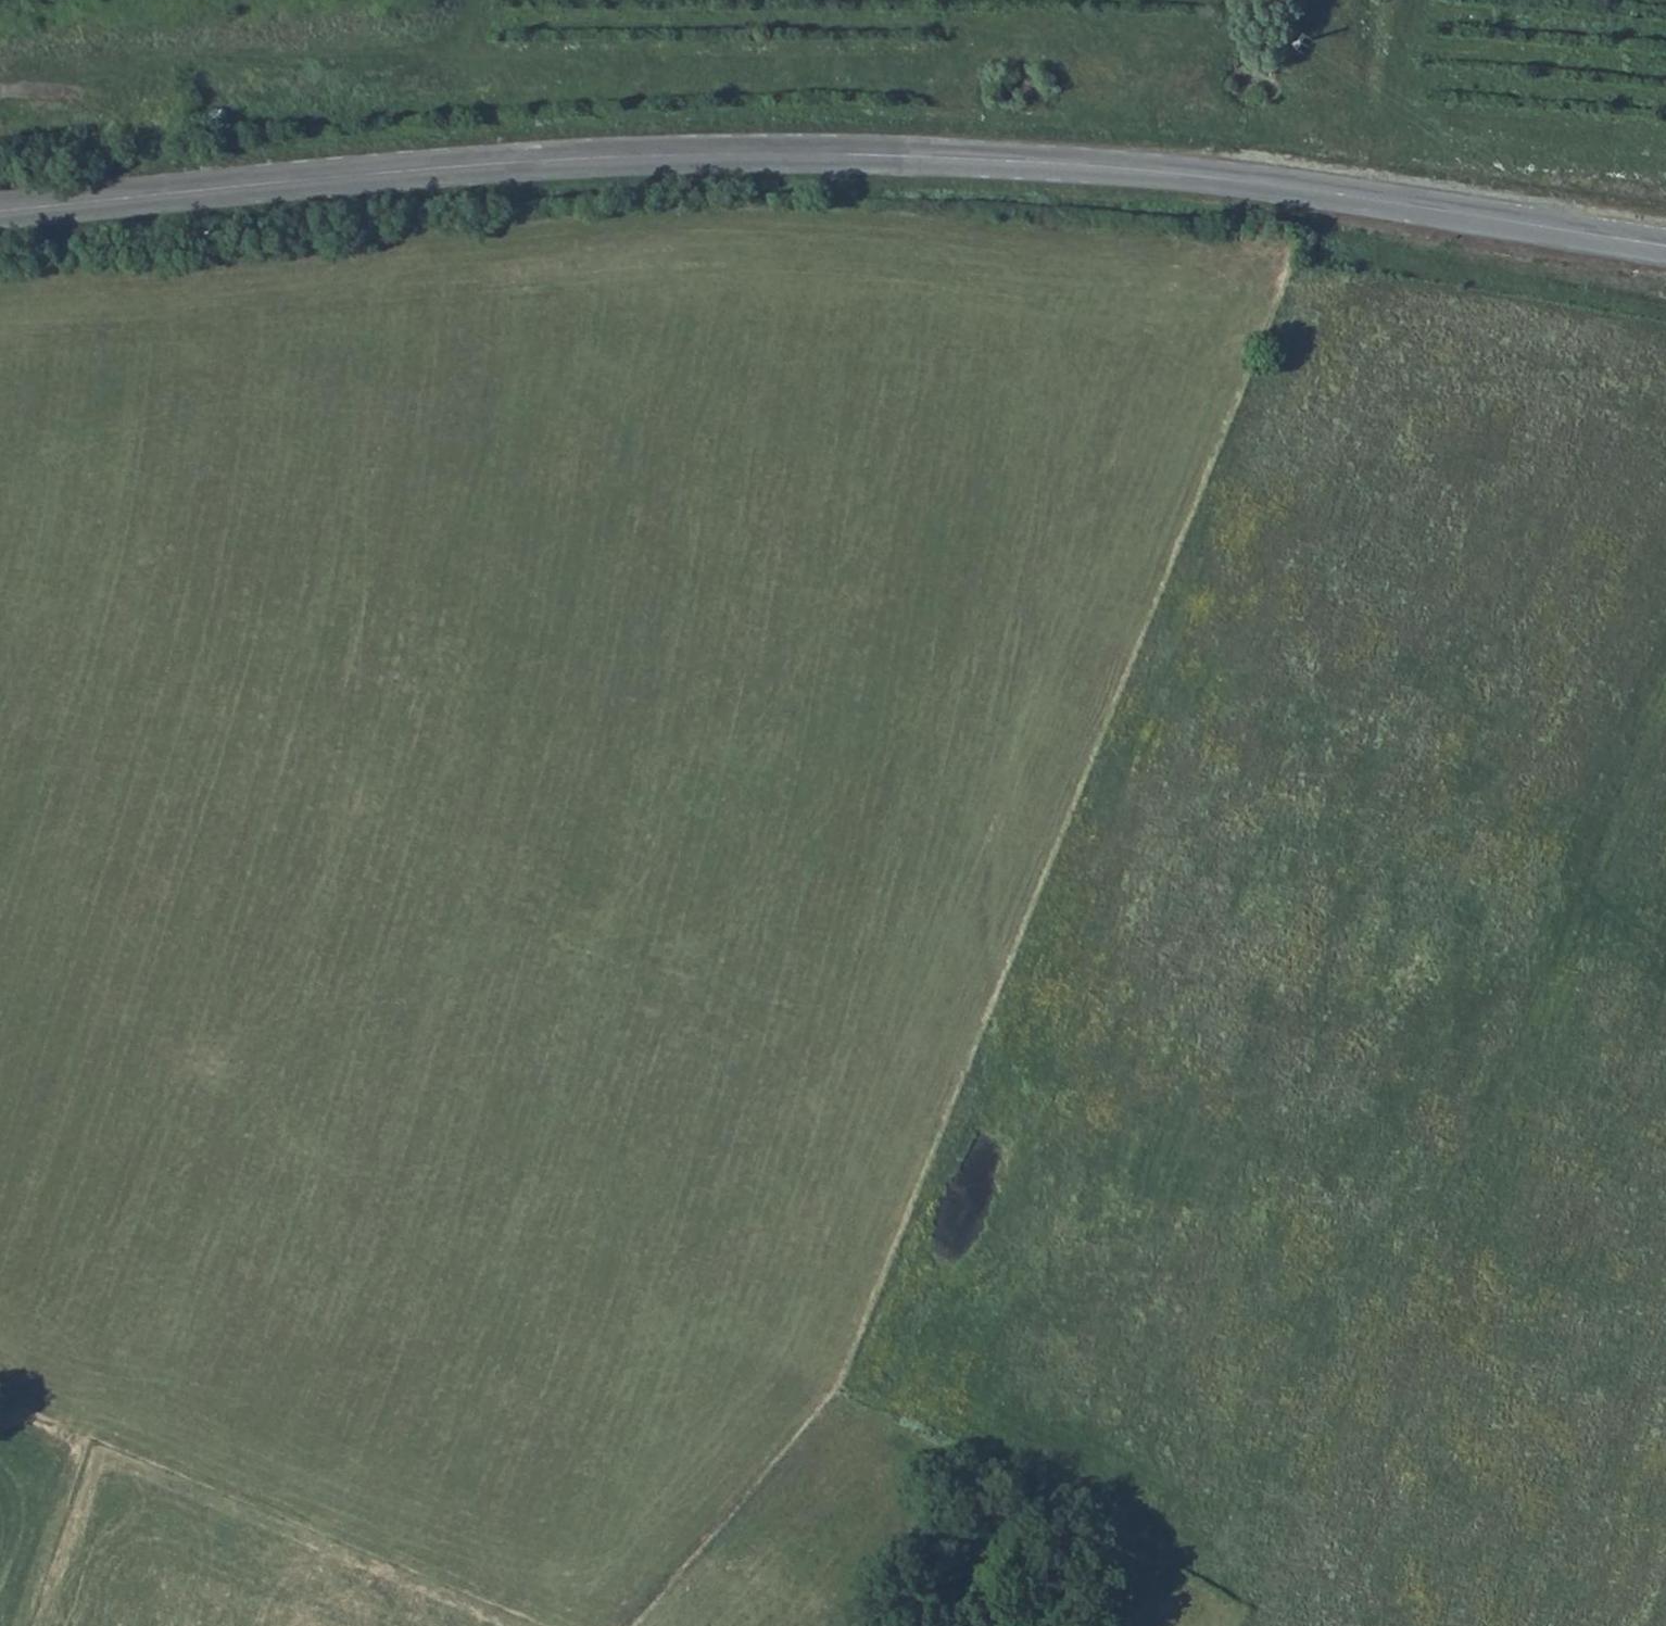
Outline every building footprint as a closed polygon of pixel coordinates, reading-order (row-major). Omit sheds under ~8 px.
[(225,117),(224,109),(211,110),(212,118),(225,117)]
